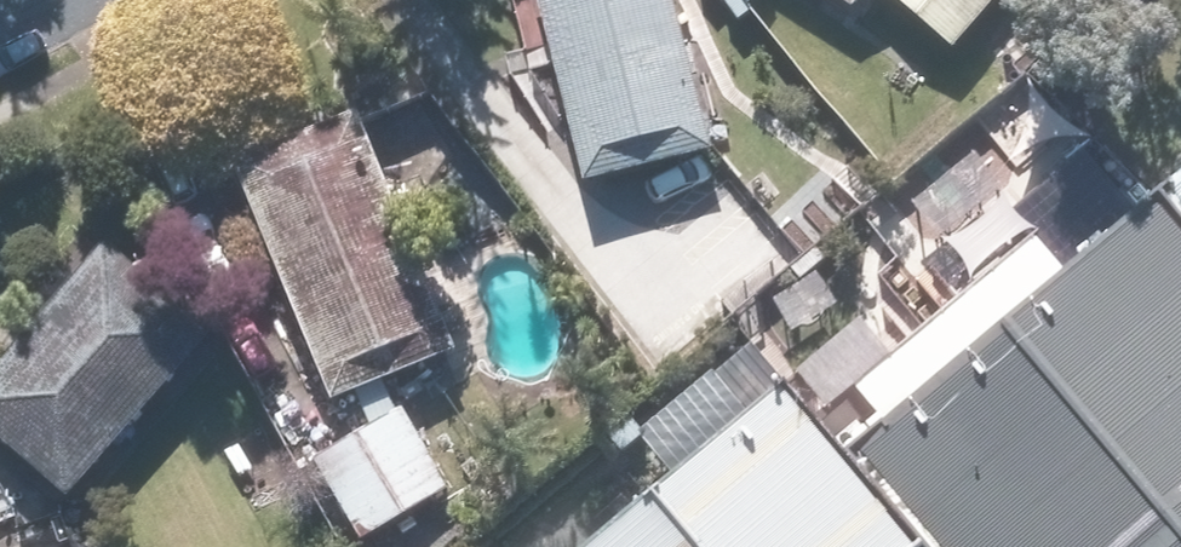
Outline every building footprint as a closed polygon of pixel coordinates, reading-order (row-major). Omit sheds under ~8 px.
[(586,185),(715,155),(679,0),(543,0),(586,185)] [(855,13),(864,0),(837,0),(855,13)] [(958,53),(1003,0),(895,0),(958,53)] [(362,114),(238,163),(335,406),(459,357),(362,114)] [(854,454),(931,546),(1180,546),(1180,184),(854,454)] [(53,313),(0,371),(0,439),(65,499),(207,344),(108,253),(89,236),(34,295),(53,313)] [(454,487),(387,388),(299,447),(366,546),(454,487)] [(791,394),(605,546),(919,546),(791,394)]
